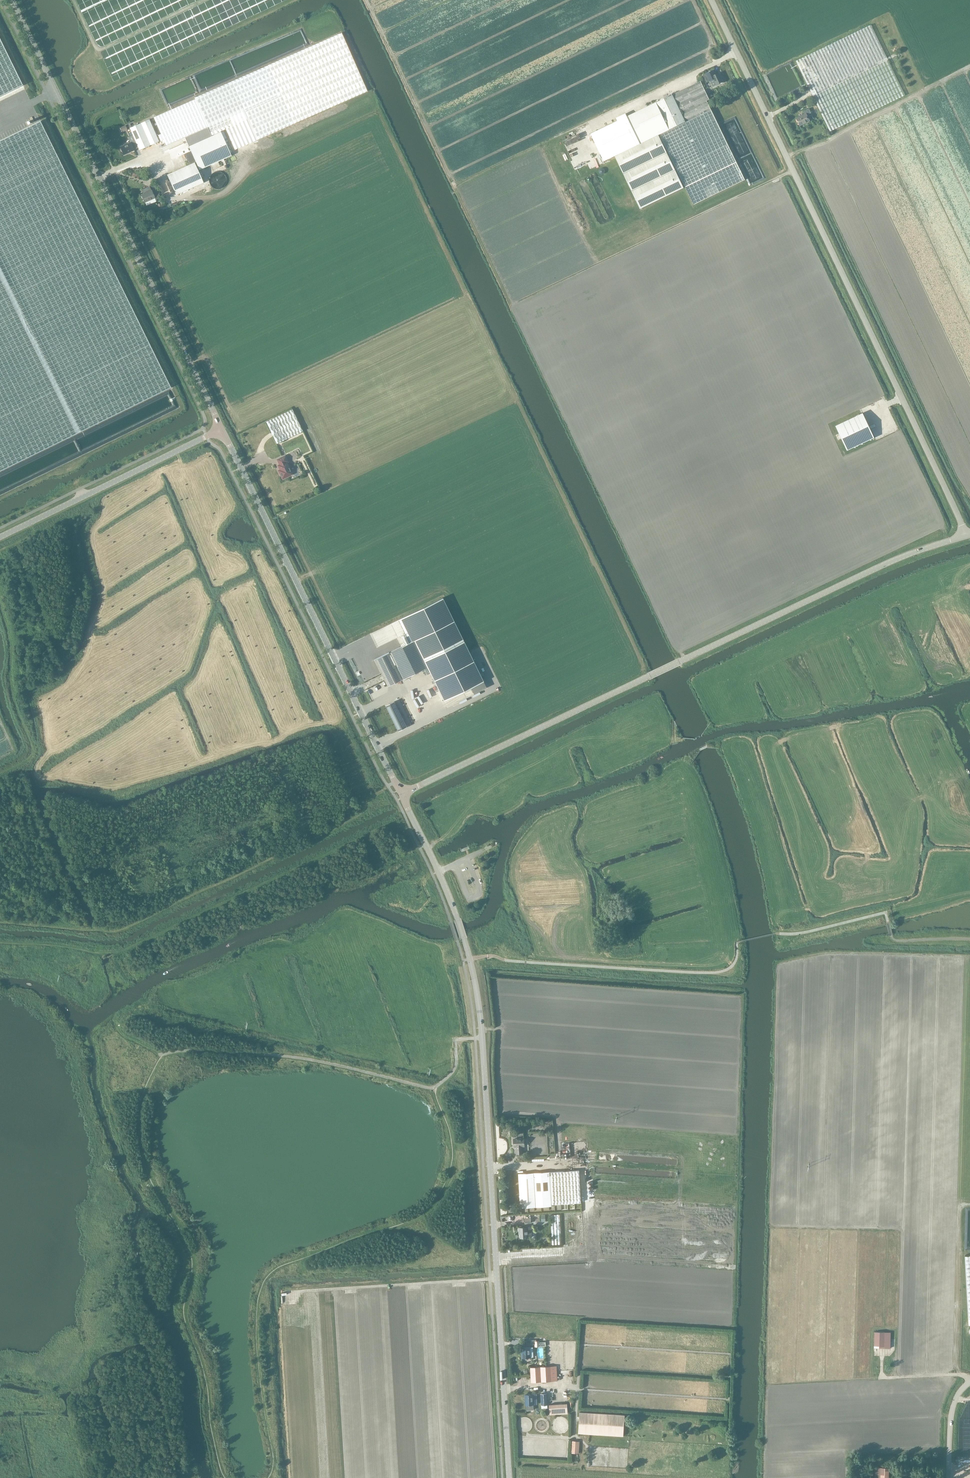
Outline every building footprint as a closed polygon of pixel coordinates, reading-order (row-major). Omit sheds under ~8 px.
[(796,61),(830,131),(905,95),(871,25),(796,61)] [(195,99),(154,117),(161,134),(158,135),(161,141),(164,139),(166,145),(189,135),(207,127),(208,127),(211,135),(226,129),(229,137),(241,132),(237,124),(248,119),(257,140),(367,91),(341,33),(194,98),(195,99)] [(22,85),(0,39),(0,96),(22,85)] [(719,73),(713,76),(711,71),(706,73),(706,74),(703,75),(706,82),(709,81),(713,79),(716,85),(723,82),(719,73)] [(687,88),(672,95),(685,122),(703,113),(711,110),(706,100),(709,99),(700,81),(687,88)] [(672,95),(656,102),(669,130),(685,122),(672,95)] [(156,108),(157,107),(156,105),(156,103),(155,102),(153,101),(152,101),(151,100),(149,100),(148,101),(147,101),(146,102),(145,103),(144,104),(144,105),(144,106),(144,108),(144,109),(145,110),(145,111),(147,112),(148,113),(150,113),(151,113),(152,113),(153,112),(155,111),(156,109),(156,108)] [(619,120),(591,134),(604,161),(615,156),(640,208),(685,187),(660,135),(669,130),(656,102),(627,116),(626,115),(618,119),(619,120)] [(807,115),(811,113),(809,108),(803,111),(805,114),(796,118),(800,125),(810,121),(807,115)] [(669,130),(660,135),(685,187),(693,205),(745,180),(736,162),(728,145),(711,110),(703,113),(685,122),(669,130)] [(139,150),(159,141),(149,119),(130,128),(135,141),(131,143),(120,147),(124,154),(134,150),(133,148),(138,146),(139,150)] [(171,387),(40,121),(0,141),(0,471),(171,387)] [(191,139),(187,141),(189,146),(211,136),(211,135),(208,127),(189,135),(191,139)] [(191,151),(184,154),(185,154),(186,158),(186,159),(186,158),(187,160),(187,161),(187,160),(189,164),(189,165),(194,162),(198,170),(230,156),(231,155),(225,142),(228,141),(223,131),(211,136),(189,146),(191,151)] [(167,175),(176,195),(203,182),(200,175),(201,174),(200,171),(198,171),(198,170),(194,162),(189,165),(167,175)] [(142,190),(143,194),(141,195),(144,202),(155,198),(155,200),(160,197),(157,190),(153,193),(152,190),(151,190),(149,186),(142,190)] [(292,409),(266,422),(276,444),(302,431),(303,431),(292,409)] [(835,426),(847,450),(874,437),(862,413),(835,426)] [(282,480),(293,474),(287,463),(289,462),(285,455),(276,459),(278,464),(277,465),(279,469),(277,470),(282,480)] [(442,598),(398,619),(405,635),(401,637),(405,645),(413,641),(414,641),(443,701),(471,688),(474,694),(486,688),(442,598)] [(405,645),(389,653),(375,660),(388,687),(427,667),(414,641),(413,641),(405,645)] [(394,701),(385,705),(398,731),(406,727),(394,701)] [(522,1146),(524,1146),(524,1138),(514,1139),(514,1147),(517,1147),(517,1154),(522,1154),(522,1146)] [(579,1170),(558,1172),(549,1172),(551,1204),(581,1202),(579,1170)] [(551,1204),(549,1172),(519,1174),(521,1207),(551,1206),(551,1204)] [(551,1215),(552,1245),(561,1244),(560,1214),(551,1215)] [(531,1227),(519,1227),(519,1232),(520,1232),(520,1238),(532,1237),(531,1227)] [(874,1348),(890,1348),(890,1332),(874,1332),(874,1348)] [(522,1347),(523,1353),(522,1353),(522,1358),(530,1357),(530,1347),(522,1347)] [(531,1382),(551,1381),(557,1381),(556,1366),(530,1367),(531,1382)] [(525,1395),(526,1405),(533,1404),(533,1394),(525,1395)] [(563,1404),(549,1405),(550,1415),(563,1414),(563,1404)] [(578,1433),(623,1436),(625,1415),(580,1412),(578,1433)] [(529,1451),(565,1453),(566,1438),(525,1436),(524,1439),(523,1439),(523,1446),(525,1446),(525,1449),(529,1449),(529,1451)] [(579,1453),(580,1441),(572,1441),(571,1453),(579,1453)] [(889,1468),(875,1467),(874,1477),(888,1477),(889,1468)]
